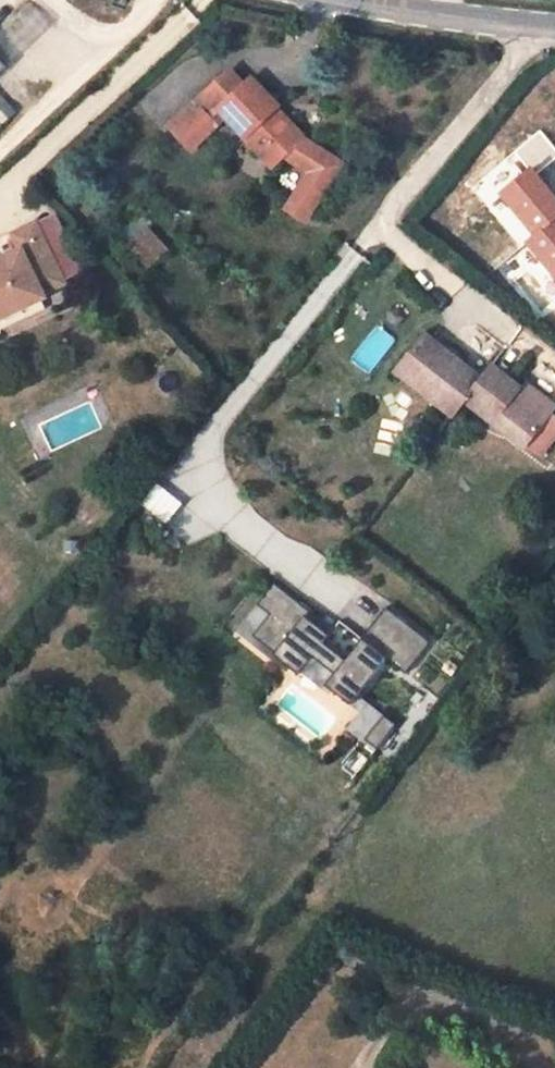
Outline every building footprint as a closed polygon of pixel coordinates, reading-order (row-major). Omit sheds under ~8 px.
[(12,66),(0,54),(0,77),(12,66)] [(300,142),(273,112),(282,104),(256,76),(251,80),(236,63),(174,120),(195,143),(225,116),(272,167),(287,154),(314,172),(335,185),(350,161),(308,134),(300,142)] [(273,112),(300,142),(308,134),(282,104),(273,112)] [(314,172),(289,209),(311,224),(335,185),(314,172)] [(44,290),(42,285),(68,273),(39,214),(16,223),(16,224),(17,224),(24,240),(21,242),(0,250),(0,309),(44,290)] [(160,249),(176,234),(160,216),(143,231),(160,249)] [(463,351),(439,333),(432,343),(455,361),(458,357),(463,351)] [(458,357),(455,361),(432,343),(425,337),(398,372),(456,417),(468,401),(529,449),(535,441),(548,451),(554,442),(554,412),(529,391),(495,365),(485,378),(458,357)] [(533,386),(529,391),(554,412),(554,403),(533,386)] [(320,614),(274,578),(258,599),(271,609),(254,630),(275,647),(274,649),(299,669),(315,650),(336,667),(326,679),(355,701),(363,691),(391,654),(410,670),(435,638),(390,603),(349,656),(328,639),(333,632),(316,619),(320,614)] [(271,609),(258,599),(241,620),(254,630),(271,609)] [(338,627),(320,614),(316,619),(333,632),(338,627)] [(388,711),(363,691),(355,701),(364,708),(353,723),(369,735),(388,711)] [(400,721),(388,711),(369,735),(382,745),(400,721)]
